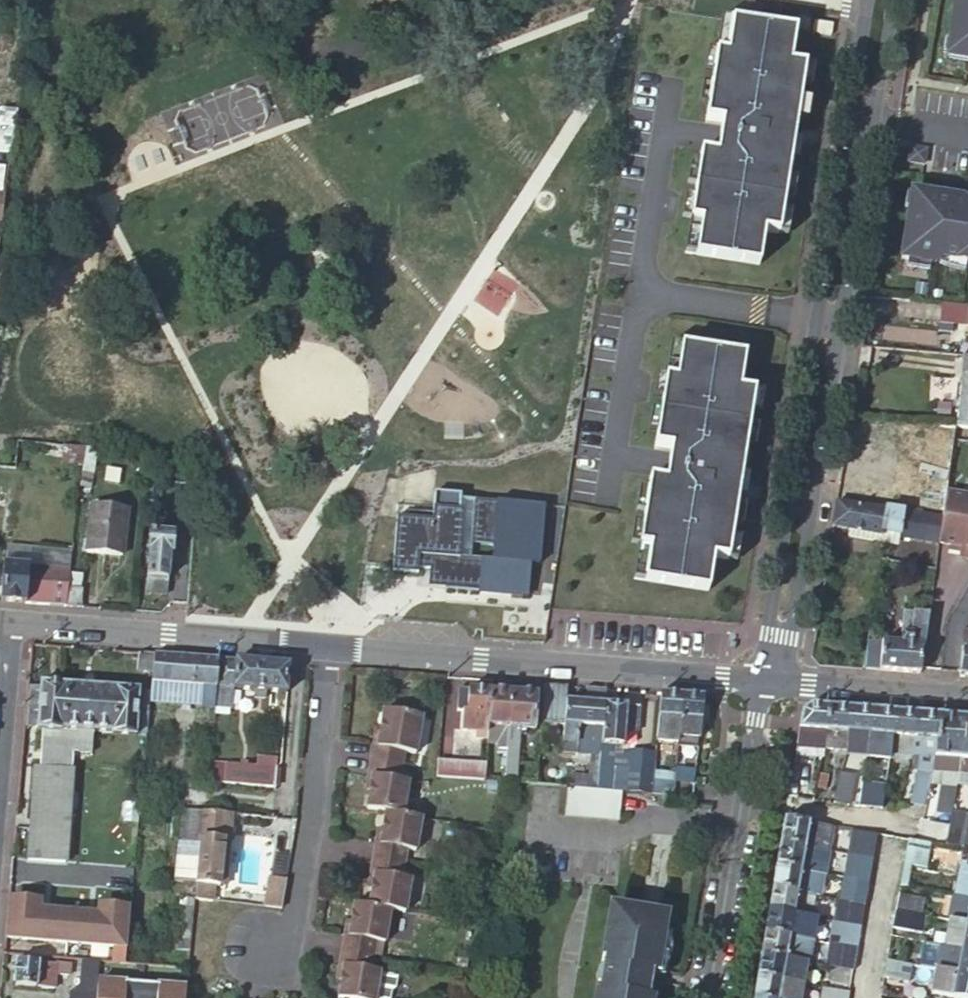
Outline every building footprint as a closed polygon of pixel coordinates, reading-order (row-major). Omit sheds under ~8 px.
[(947,52),(967,55),(967,0),(956,0),(947,52)] [(796,29),(721,18),(716,51),(713,73),(711,85),(708,107),(706,119),(722,122),(717,154),(700,152),(699,164),(695,186),(693,197),(690,219),(685,253),(759,264),(764,231),(779,233),(782,211),(784,200),(788,178),(797,121),(800,99),(802,87),(805,65),(791,63),(796,29)] [(713,73),(716,51),(708,50),(705,71),(713,73)] [(814,66),(805,65),(802,87),(810,88),(814,66)] [(708,107),(711,85),(703,83),(699,105),(708,107)] [(808,100),(800,99),(797,121),(805,122),(808,100)] [(13,128),(14,117),(2,116),(2,124),(2,126),(13,128)] [(13,128),(2,126),(2,124),(0,123),(0,154),(10,155),(13,128)] [(924,151),(909,148),(907,162),(922,165),(924,151)] [(695,186),(699,164),(690,163),(687,185),(695,186)] [(796,179),(788,178),(784,200),(792,201),(796,179)] [(690,219),(693,197),(685,196),(682,218),(690,219)] [(936,204),(909,199),(900,259),(934,265),(935,259),(967,264),(967,202),(937,197),(936,204)] [(791,213),(782,211),(779,233),(787,234),(791,213)] [(967,308),(937,306),(937,321),(967,323),(967,308)] [(947,343),(946,356),(961,357),(962,345),(947,343)] [(745,357),(670,346),(665,379),(662,400),(660,413),(656,435),(654,447),(670,450),(665,482),(649,479),(647,492),(644,514),(642,525),(639,547),(633,581),(708,592),(713,559),(728,561),(731,539),(733,528),(736,506),(745,448),(749,427),(751,415),(754,393),(739,391),(745,357)] [(961,358),(959,384),(967,385),(967,359),(961,358)] [(662,400),(665,379),(657,377),(653,399),(662,400)] [(959,384),(955,430),(967,431),(967,385),(959,384)] [(762,394),(754,393),(751,415),(759,416),(762,394)] [(656,435),(660,413),(651,411),(648,433),(656,435)] [(757,428),(749,427),(745,448),(754,450),(757,428)] [(83,451),(62,448),(60,464),(81,466),(83,455),(83,451)] [(947,482),(942,519),(938,543),(961,546),(960,556),(967,557),(967,485),(947,482)] [(418,568),(431,569),(430,588),(443,589),(443,590),(526,595),(528,564),(538,565),(542,505),(459,498),(459,493),(433,491),(431,513),(406,511),(406,517),(397,516),(392,571),(417,573),(418,568)] [(644,514),(647,492),(639,491),(635,513),(644,514)] [(938,543),(942,519),(836,503),(832,527),(880,534),(880,531),(907,535),(906,542),(932,546),(930,566),(935,567),(938,543)] [(745,507),(736,506),(733,528),(741,529),(745,507)] [(122,558),(127,511),(91,507),(86,554),(122,558)] [(639,547),(642,525),(634,524),(630,546),(639,547)] [(171,558),(172,539),(149,536),(144,590),(149,591),(148,598),(165,599),(169,559),(171,558)] [(739,541),(731,539),(728,561),(736,562),(739,541)] [(69,571),(72,551),(6,545),(4,565),(69,571)] [(4,565),(1,603),(65,608),(67,592),(69,571),(4,565)] [(65,608),(81,610),(82,593),(67,592),(65,608)] [(878,670),(919,674),(922,647),(924,647),(928,615),(905,611),(900,644),(888,643),(889,636),(881,636),(878,670)] [(963,633),(958,677),(967,678),(967,633),(963,633)] [(152,674),(154,654),(138,653),(136,672),(152,674)] [(219,659),(154,654),(152,674),(151,683),(216,688),(219,659)] [(289,665),(219,659),(216,688),(233,689),(287,694),(289,665)] [(61,729),(92,732),(111,733),(111,735),(135,737),(139,691),(40,682),(36,729),(43,730),(60,731),(61,729)] [(214,708),(216,688),(151,683),(149,703),(214,708)] [(233,689),(216,688),(214,708),(232,710),(233,689)] [(604,705),(604,689),(593,688),(592,704),(564,702),(560,752),(576,754),(578,727),(584,728),(583,743),(600,744),(604,705)] [(487,731),(487,727),(490,691),(468,689),(466,713),(462,712),(460,729),(487,731)] [(507,751),(512,693),(490,691),(487,727),(497,727),(496,744),(501,745),(501,751),(507,751)] [(537,695),(512,693),(507,751),(513,752),(514,746),(519,746),(520,729),(534,730),(537,695)] [(678,737),(682,696),(661,694),(657,736),(678,737)] [(698,739),(702,697),(682,696),(678,737),(698,739)] [(793,746),(821,748),(826,706),(808,704),(799,711),(793,746)] [(597,790),(650,794),(653,754),(629,752),(627,770),(608,768),(608,762),(613,762),(614,745),(624,746),(625,733),(637,734),(639,708),(604,705),(600,744),(597,790)] [(826,706),(821,748),(844,750),(848,707),(826,706)] [(844,750),(866,751),(870,709),(848,707),(844,750)] [(866,751),(888,753),(892,711),(870,709),(866,751)] [(375,741),(371,761),(401,766),(403,752),(416,753),(422,716),(384,710),(378,742),(375,741)] [(892,711),(888,753),(911,754),(915,712),(892,711)] [(915,712),(911,754),(919,755),(915,772),(908,803),(921,806),(929,772),(933,757),(937,714),(915,712)] [(963,716),(937,714),(933,757),(960,759),(963,716)] [(963,716),(960,759),(967,760),(967,716),(963,716)] [(34,766),(28,859),(65,862),(72,752),(90,753),(92,732),(61,729),(60,731),(43,730),(40,766),(34,766)] [(212,734),(211,740),(215,741),(214,748),(219,748),(221,735),(212,734)] [(697,748),(698,739),(678,737),(678,746),(697,748)] [(513,752),(507,751),(504,783),(516,784),(519,746),(514,746),(513,752)] [(911,754),(908,771),(915,772),(919,755),(911,754)] [(687,783),(694,783),(697,756),(677,755),(675,776),(687,777),(687,783)] [(960,759),(933,757),(929,772),(958,775),(958,773),(960,759)] [(960,759),(958,773),(962,773),(960,786),(967,787),(967,760),(960,759)] [(399,780),(401,766),(371,761),(369,776),(372,777),(367,808),(386,811),(403,814),(408,781),(399,780)] [(438,762),(437,777),(449,778),(483,781),(484,765),(438,762)] [(279,788),(281,768),(236,765),(235,785),(279,788)] [(789,770),(785,796),(799,798),(804,773),(789,770)] [(837,773),(831,803),(846,806),(851,776),(837,773)] [(651,794),(672,796),(673,781),(674,776),(654,774),(651,794)] [(570,788),(590,789),(590,779),(571,777),(570,788)] [(862,777),(857,803),(870,805),(874,779),(862,777)] [(948,816),(954,790),(939,787),(932,811),(948,816)] [(620,794),(566,789),(564,818),(618,822),(620,794)] [(416,850),(422,817),(403,814),(386,811),(381,843),(377,843),(374,858),(405,863),(407,849),(416,850)] [(204,812),(202,839),(220,841),(223,814),(204,812)] [(964,850),(967,834),(967,816),(950,813),(943,846),(963,849),(964,850)] [(226,887),(233,814),(223,814),(220,841),(223,841),(219,886),(226,887)] [(781,819),(777,843),(826,851),(830,827),(781,819)] [(847,855),(870,859),(874,834),(851,831),(847,855)] [(202,839),(196,899),(211,901),(213,885),(219,886),(223,841),(220,841),(202,839)] [(929,844),(906,840),(902,864),(925,868),(929,844)] [(777,843),(773,865),(820,873),(822,874),(826,851),(777,843)] [(964,850),(963,849),(958,875),(967,877),(967,850),(964,850)] [(838,877),(866,882),(870,859),(847,855),(842,854),(838,877)] [(376,874),(370,906),(391,909),(406,911),(412,879),(402,877),(405,863),(374,858),(372,873),(376,874)] [(773,865),(769,888),(812,895),(816,896),(820,873),(773,865)] [(958,875),(956,874),(952,897),(967,900),(967,877),(958,875)] [(833,899),(862,904),(866,882),(838,877),(833,899)] [(281,909),(285,884),(269,882),(266,907),(281,909)] [(769,888),(766,910),(790,914),(808,917),(812,895),(769,888)] [(921,898),(897,894),(894,911),(918,916),(921,898)] [(952,897),(951,897),(946,921),(967,926),(967,900),(952,897)] [(831,921),(856,926),(860,905),(835,901),(831,921)] [(386,942),(391,909),(370,906),(356,903),(350,936),(347,935),(344,950),(374,955),(376,941),(386,942)] [(38,911),(38,906),(9,904),(7,939),(67,943),(69,913),(38,911)] [(650,997),(653,983),(649,982),(650,972),(655,973),(661,963),(665,935),(661,934),(665,914),(615,906),(613,919),(609,919),(603,958),(607,959),(605,968),(602,967),(600,969),(598,972),(598,975),(598,980),(599,983),(603,983),(602,988),(598,988),(596,997),(651,997),(650,997)] [(766,910),(762,931),(787,936),(790,914),(766,910)] [(101,916),(69,913),(67,943),(127,948),(130,913),(101,911),(101,916)] [(918,916),(894,911),(892,926),(921,932),(924,917),(918,916)] [(790,914),(787,936),(808,940),(812,918),(808,917),(790,914)] [(827,944),(854,949),(858,926),(856,926),(831,921),(827,944)] [(946,921),(941,945),(941,946),(959,950),(959,949),(967,950),(967,926),(946,921)] [(762,931),(758,953),(783,958),(797,960),(804,962),(808,940),(787,936),(762,931)] [(828,966),(850,971),(854,949),(827,944),(823,965),(828,966)] [(967,976),(967,950),(959,949),(959,950),(941,946),(936,970),(967,976)] [(374,955),(344,950),(342,966),(345,966),(340,997),(377,997),(381,970),(372,969),(374,955)] [(758,953),(755,976),(779,981),(783,958),(758,953)] [(783,958),(779,981),(792,983),(797,960),(783,958)] [(804,962),(797,960),(792,983),(800,984),(804,962)] [(66,965),(16,961),(14,985),(55,989),(56,973),(65,974),(66,965)] [(886,961),(883,978),(907,983),(910,965),(886,961)] [(120,964),(117,997),(167,997),(169,982),(176,982),(174,997),(186,997),(189,969),(120,964)] [(826,981),(847,984),(850,971),(828,966),(826,981)] [(936,970),(933,969),(928,994),(951,997),(967,997),(967,976),(936,970)] [(751,997),(752,997),(797,997),(800,984),(792,983),(779,981),(755,976),(751,997)] [(61,983),(61,990),(69,991),(69,997),(94,997),(95,993),(81,992),(81,987),(75,986),(75,984),(61,983)] [(846,992),(817,987),(815,997),(845,997),(846,992)]
